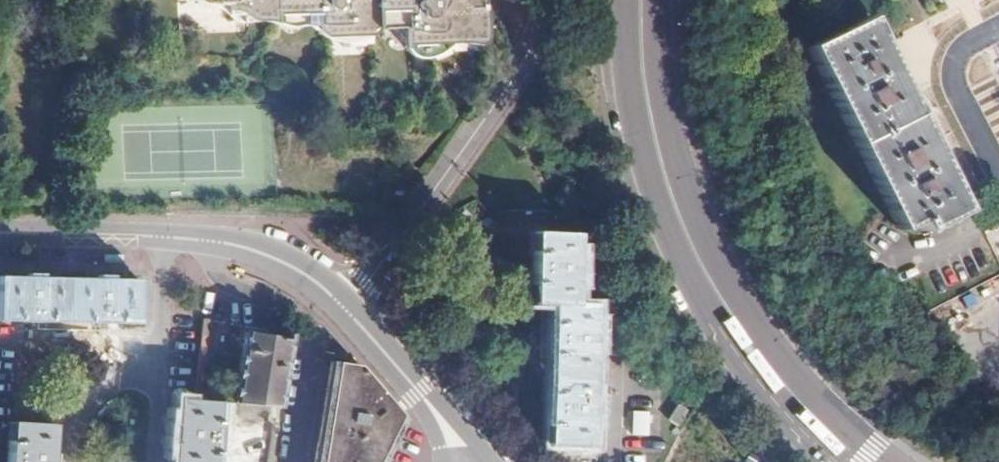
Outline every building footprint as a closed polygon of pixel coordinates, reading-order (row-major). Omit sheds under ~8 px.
[(223,2),(229,4),(241,10),(248,15),(272,18),(273,8),(296,6),(296,17),(309,21),(318,30),(354,29),(354,33),(363,28),(369,23),(377,19),(383,18),(396,18),(396,34),(408,45),(413,46),(423,45),(429,39),(440,33),(449,31),(461,32),(467,33),(472,32),(477,24),(477,18),(476,18),(473,11),(471,0),(222,0),(223,2)] [(919,228),(961,208),(866,16),(807,46),(897,228),(915,218),(919,228)] [(529,300),(549,303),(542,442),(586,445),(592,305),(572,304),(575,233),(533,230),(532,234),(529,300)] [(0,276),(0,319),(136,322),(137,281),(0,276)] [(211,321),(200,319),(189,399),(203,401),(204,387),(211,321)] [(286,339),(242,331),(230,403),(276,407),(286,339)] [(328,361),(311,461),(375,461),(400,413),(357,365),(328,361)] [(209,388),(204,387),(203,401),(218,402),(226,403),(227,394),(208,393),(209,388)] [(174,399),(169,461),(213,461),(218,402),(203,401),(189,399),(174,399)] [(667,416),(677,422),(686,405),(676,399),(667,416)] [(710,421),(750,461),(766,461),(767,458),(721,408),(710,421)] [(648,435),(649,411),(631,410),(630,434),(648,435)] [(7,420),(4,461),(47,461),(49,423),(7,420)] [(706,447),(702,461),(715,461),(717,456),(706,447)]
